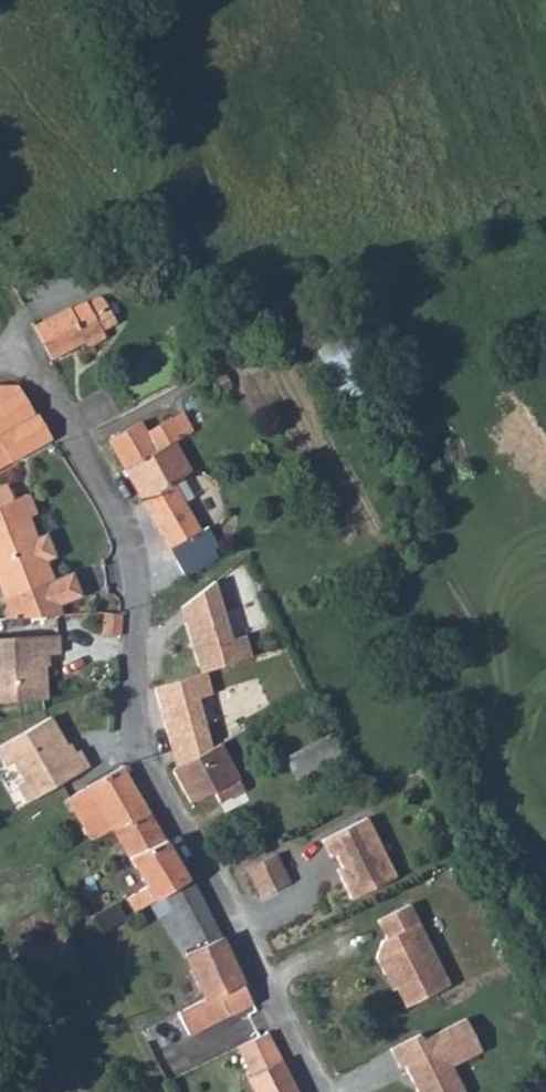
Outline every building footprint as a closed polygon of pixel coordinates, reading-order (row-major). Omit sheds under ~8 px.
[(106,337),(94,315),(108,307),(105,301),(103,299),(102,298),(97,297),(94,298),(92,300),(90,302),(90,306),(91,308),(90,309),(86,302),(71,310),(70,308),(33,327),(51,360),(86,342),(89,347),(106,337)] [(366,388),(351,340),(318,351),(333,399),(366,388)] [(224,372),(211,380),(218,394),(232,387),(224,372)] [(49,440),(18,386),(0,386),(0,468),(49,440)] [(140,422),(108,440),(125,469),(173,443),(181,438),(170,419),(146,433),(140,422)] [(125,469),(170,548),(200,531),(172,482),(189,472),(173,443),(125,469)] [(14,619),(60,616),(46,582),(52,580),(44,561),(35,538),(27,518),(35,515),(26,494),(15,499),(11,489),(5,488),(0,490),(0,587),(14,619)] [(35,538),(44,561),(56,557),(46,533),(35,538)] [(214,582),(186,603),(192,620),(185,623),(200,673),(205,671),(251,657),(245,636),(232,640),(214,582)] [(186,603),(180,608),(185,623),(192,620),(186,603)] [(122,614),(104,614),(102,635),(120,637),(122,614)] [(59,635),(0,639),(0,702),(47,700),(45,664),(43,662),(43,655),(60,654),(59,635)] [(207,672),(210,687),(256,678),(253,663),(207,672)] [(200,673),(154,687),(170,744),(172,743),(178,764),(175,765),(176,767),(211,748),(198,698),(212,694),(205,671),(200,673)] [(67,747),(51,717),(0,746),(0,758),(5,767),(12,763),(23,781),(16,785),(26,803),(89,767),(80,750),(70,756),(67,751),(67,747)] [(343,760),(331,734),(284,757),(297,783),(343,760)] [(211,748),(176,767),(172,769),(190,803),(213,792),(219,802),(243,789),(219,744),(211,748)] [(112,830),(148,813),(122,767),(87,786),(87,787),(112,830)] [(91,840),(112,830),(87,787),(68,798),(91,840)] [(161,894),(187,878),(148,813),(112,830),(146,887),(126,899),(134,913),(154,900),(153,900),(161,894)] [(330,858),(335,855),(342,868),(345,875),(339,877),(351,899),(395,877),(366,818),(321,840),(330,858)] [(275,853),(245,869),(259,898),(289,882),(275,853)] [(189,1035),(252,1004),(188,878),(187,879),(187,878),(161,894),(171,911),(160,918),(184,959),(186,957),(206,999),(177,1013),(189,1035)] [(381,941),(375,958),(384,974),(388,972),(405,1007),(449,985),(409,904),(377,920),(386,938),(381,941)] [(418,1091),(464,1091),(451,1066),(481,1051),(465,1019),(422,1040),(419,1034),(390,1049),(399,1068),(404,1066),(418,1091)] [(267,1033),(237,1047),(252,1075),(247,1078),(254,1091),(297,1091),(267,1033)]
